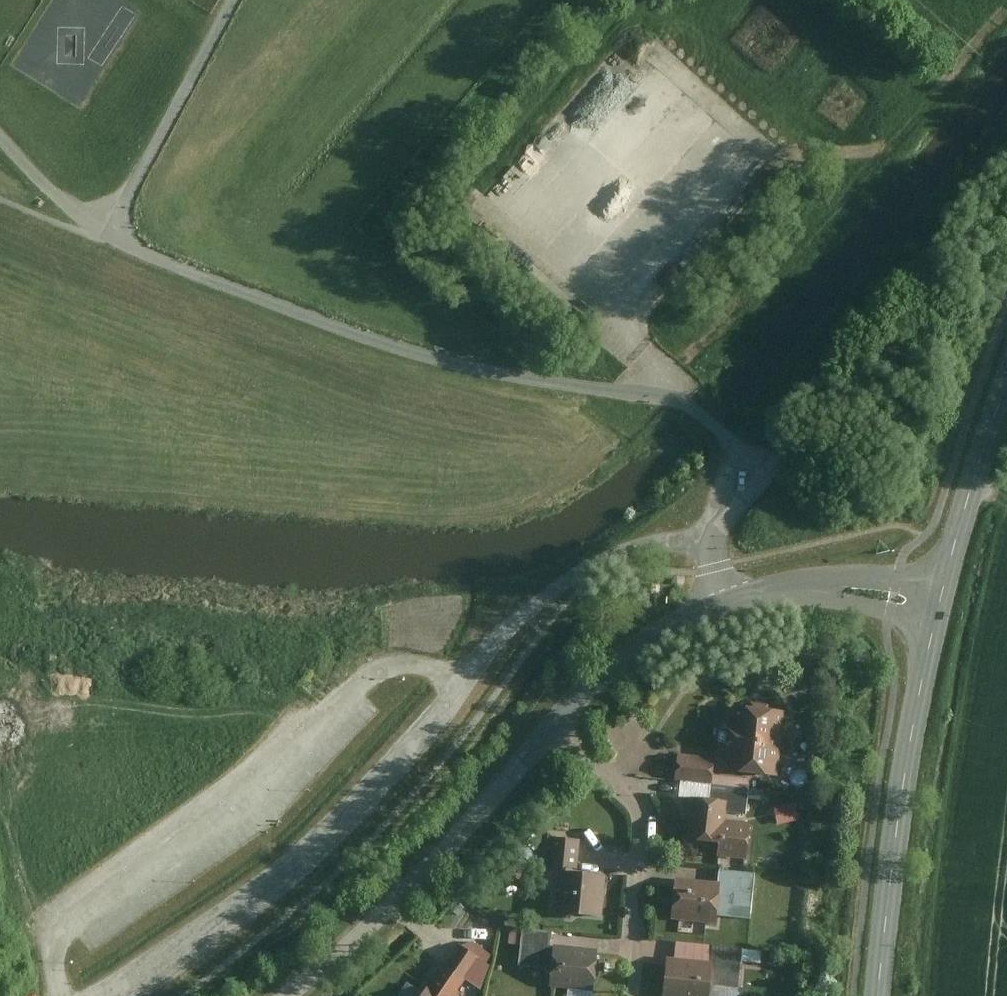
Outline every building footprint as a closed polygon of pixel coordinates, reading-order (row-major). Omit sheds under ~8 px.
[(724,757),(731,758),(729,773),(777,778),(784,713),(736,708),(734,723),(727,722),(724,757)] [(715,760),(677,756),(674,781),(712,785),(715,760)] [(751,826),(726,824),(727,803),(704,801),(702,827),(701,843),(721,844),(720,858),(749,860),(751,826)] [(794,805),(774,810),(778,827),(798,821),(794,805)] [(582,841),(559,838),(556,869),(579,871),(582,841)] [(599,921),(602,876),(570,874),(567,918),(599,921)] [(751,921),(754,876),(724,875),(721,920),(751,921)] [(721,885),(674,880),(670,920),(717,925),(721,885)] [(550,934),(521,931),(518,968),(547,970),(550,934)] [(466,982),(474,987),(487,968),(479,963),(487,952),(467,939),(461,948),(455,944),(430,982),(428,981),(420,993),(407,985),(399,995),(456,995),(466,982)] [(601,951),(552,946),(548,988),(597,993),(601,951)] [(743,989),(745,950),(715,948),(712,987),(743,989)] [(666,959),(662,995),(709,995),(713,964),(666,959)]
